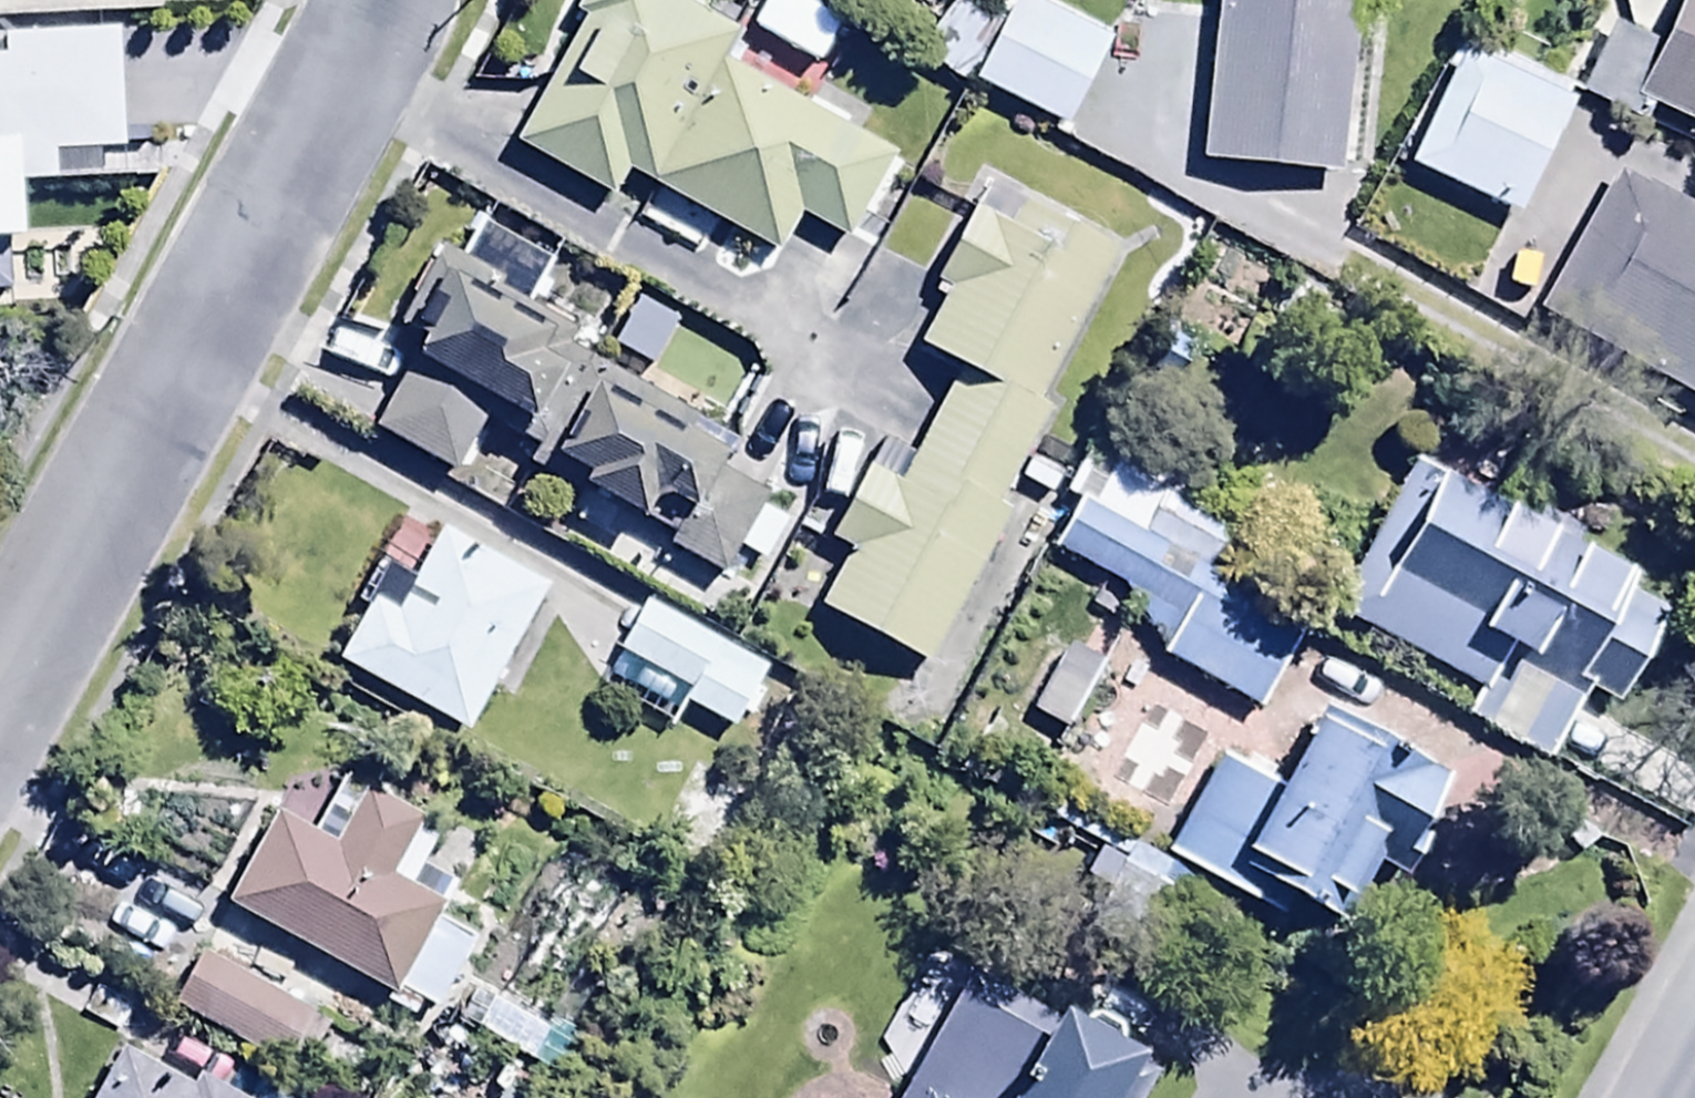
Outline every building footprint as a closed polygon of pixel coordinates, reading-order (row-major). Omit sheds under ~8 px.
[(513,138),(609,194),(624,167),(777,256),(800,215),(841,239),(891,153),(735,63),(749,39),(725,25),(739,0),(576,0),(570,10),(583,17),(513,138)] [(744,32),(809,69),(835,23),(795,0),(762,0),(744,32)] [(990,45),(942,22),(922,63),(1066,127),(1108,38),(1029,0),(1011,0),(990,45)] [(1200,157),(1339,171),(1356,0),(1215,0),(1200,157)] [(1659,37),(1616,18),(1583,92),(1630,113),(1637,98),(1694,125),(1694,0),(1676,0),(1659,37)] [(94,22),(93,90),(132,90),(132,22),(94,22)] [(1465,34),(1405,164),(1516,216),(1577,87),(1465,34)] [(0,90),(0,239),(46,236),(38,88),(0,90)] [(1618,163),(1533,314),(1694,404),(1694,206),(1618,163)] [(810,469),(851,492),(826,538),(849,550),(819,603),(922,660),(1007,507),(995,500),(1046,408),(1034,401),(1117,253),(1018,198),(1005,221),(976,205),(931,287),(941,293),(912,345),(953,367),(905,454),(838,417),(810,469)] [(416,338),(369,423),(452,469),(480,418),(531,446),(525,456),(665,533),(659,544),(713,574),(729,545),(763,563),(785,523),(756,507),(762,495),(714,468),(730,439),(569,351),(580,331),(525,301),(544,265),(467,223),(453,249),(438,241),(391,324),(416,338)] [(1180,480),(1089,431),(1058,489),(1076,498),(1050,546),(1127,588),(1111,616),(1164,644),(1159,653),(1260,708),(1305,625),(1198,567),(1215,535),(1165,508),(1180,480)] [(1414,455),(1331,608),(1477,686),(1461,716),(1546,761),(1588,684),(1620,701),(1668,611),(1622,586),(1635,562),(1509,494),(1504,504),(1414,455)] [(457,689),(540,537),(440,483),(394,567),(368,553),(331,621),(457,689)] [(773,620),(637,548),(606,605),(677,643),(672,652),(737,686),(773,620)] [(1065,637),(1024,714),(1064,736),(1105,659),(1065,637)] [(1270,781),(1218,752),(1161,853),(1281,919),(1295,895),(1342,921),(1373,865),(1400,880),(1426,834),(1414,828),(1446,771),(1403,747),(1407,739),(1321,691),(1270,781)] [(272,807),(221,902),(384,989),(379,998),(414,1017),(422,1002),(439,1011),(480,936),(435,912),(450,884),(415,866),(437,826),(361,786),(332,840),(272,807)] [(194,956),(170,1005),(294,1066),(318,1017),(194,956)] [(1152,1068),(1130,1055),(1139,1040),(1055,993),(1046,1008),(970,965),(894,1097),(1135,1097),(1152,1068)] [(120,1036),(86,1097),(233,1097),(120,1036)] [(326,1097),(405,1097),(343,1066),(326,1097)]
